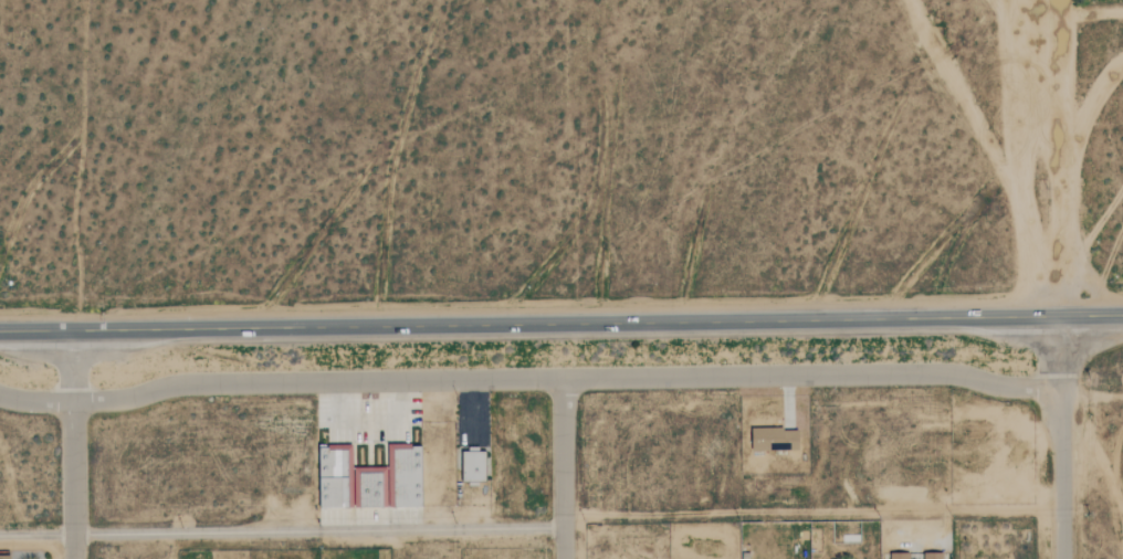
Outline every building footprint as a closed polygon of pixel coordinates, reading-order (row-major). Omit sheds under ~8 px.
[(799,450),(799,429),(752,428),(751,449),(799,450)] [(317,445),(349,445),(350,507),(317,508),(317,445)] [(387,445),(420,445),(421,508),(388,508),(387,445)] [(463,481),(486,481),(485,451),(462,451),(463,481)] [(353,468),(384,467),(385,507),(354,507),(353,468)]
